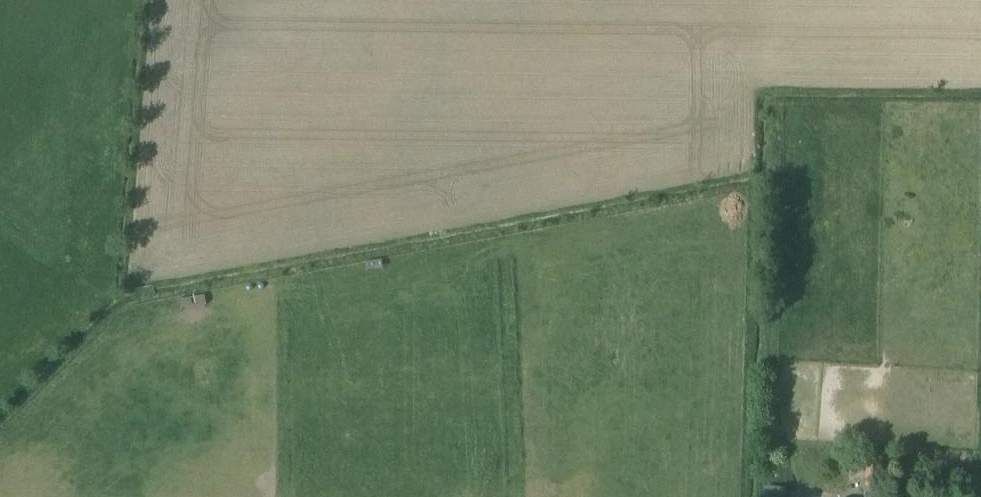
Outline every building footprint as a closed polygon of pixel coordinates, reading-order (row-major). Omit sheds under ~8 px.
[(883,457),(869,456),(865,496),(880,496),(883,457)]
